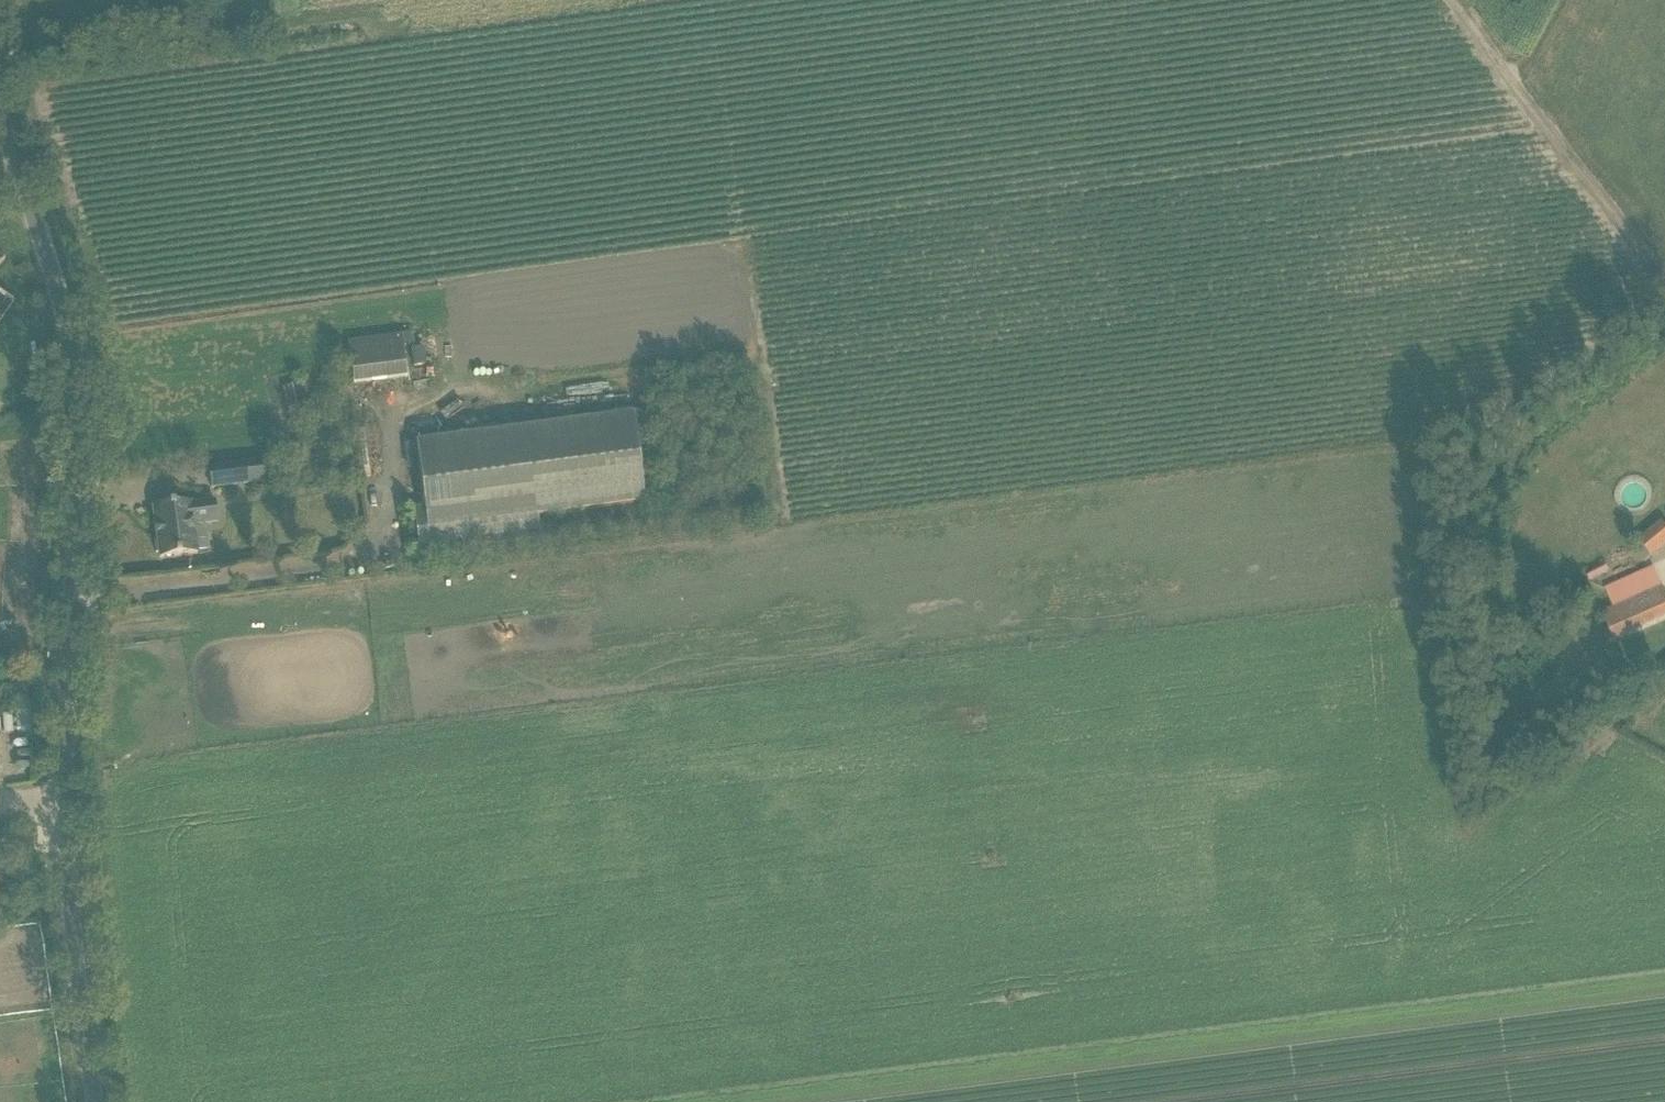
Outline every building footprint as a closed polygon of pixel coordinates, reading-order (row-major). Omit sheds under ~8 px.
[(0,292),(0,321),(14,301),(0,292)] [(405,376),(400,333),(347,340),(353,383),(405,376)] [(309,382),(286,385),(289,409),(312,406),(309,382)] [(425,506),(413,508),(419,553),(539,537),(536,515),(659,499),(647,411),(416,442),(425,506)] [(265,460),(209,468),(212,487),(267,480),(265,460)] [(209,549),(205,522),(218,520),(215,500),(191,503),(191,502),(153,507),(158,540),(154,542),(156,553),(160,554),(160,557),(198,552),(198,551),(209,549)] [(1654,528),(1664,542),(1664,525),(1662,521),(1654,528)] [(1642,544),(1636,550),(1645,561),(1652,556),(1642,544)] [(1652,563),(1632,571),(1642,594),(1603,612),(1615,639),(1664,617),(1664,592),(1652,563)]
